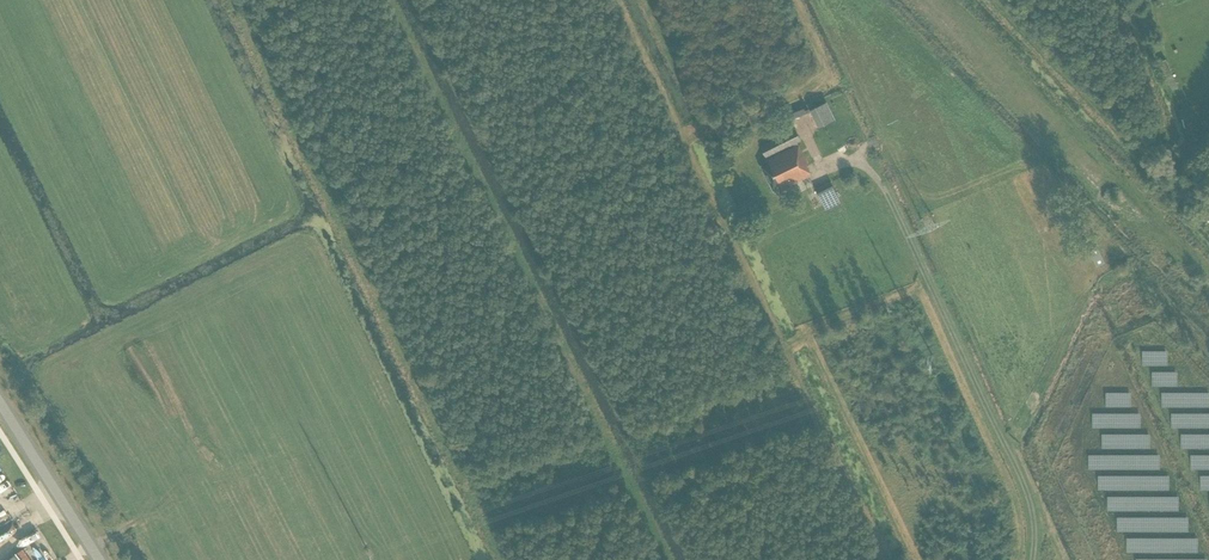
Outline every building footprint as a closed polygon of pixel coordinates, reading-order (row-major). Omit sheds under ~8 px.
[(1166,60),(1160,62),(1167,76),(1172,73),(1166,60)] [(1172,75),(1168,77),(1174,91),(1178,89),(1172,75)] [(775,192),(812,174),(807,165),(809,164),(799,145),(797,141),(801,139),(796,129),(772,141),(777,151),(793,143),(795,146),(760,163),(775,192)] [(838,199),(830,181),(817,187),(825,205),(838,199)] [(1098,247),(1089,250),(1097,266),(1105,263),(1098,247)]
